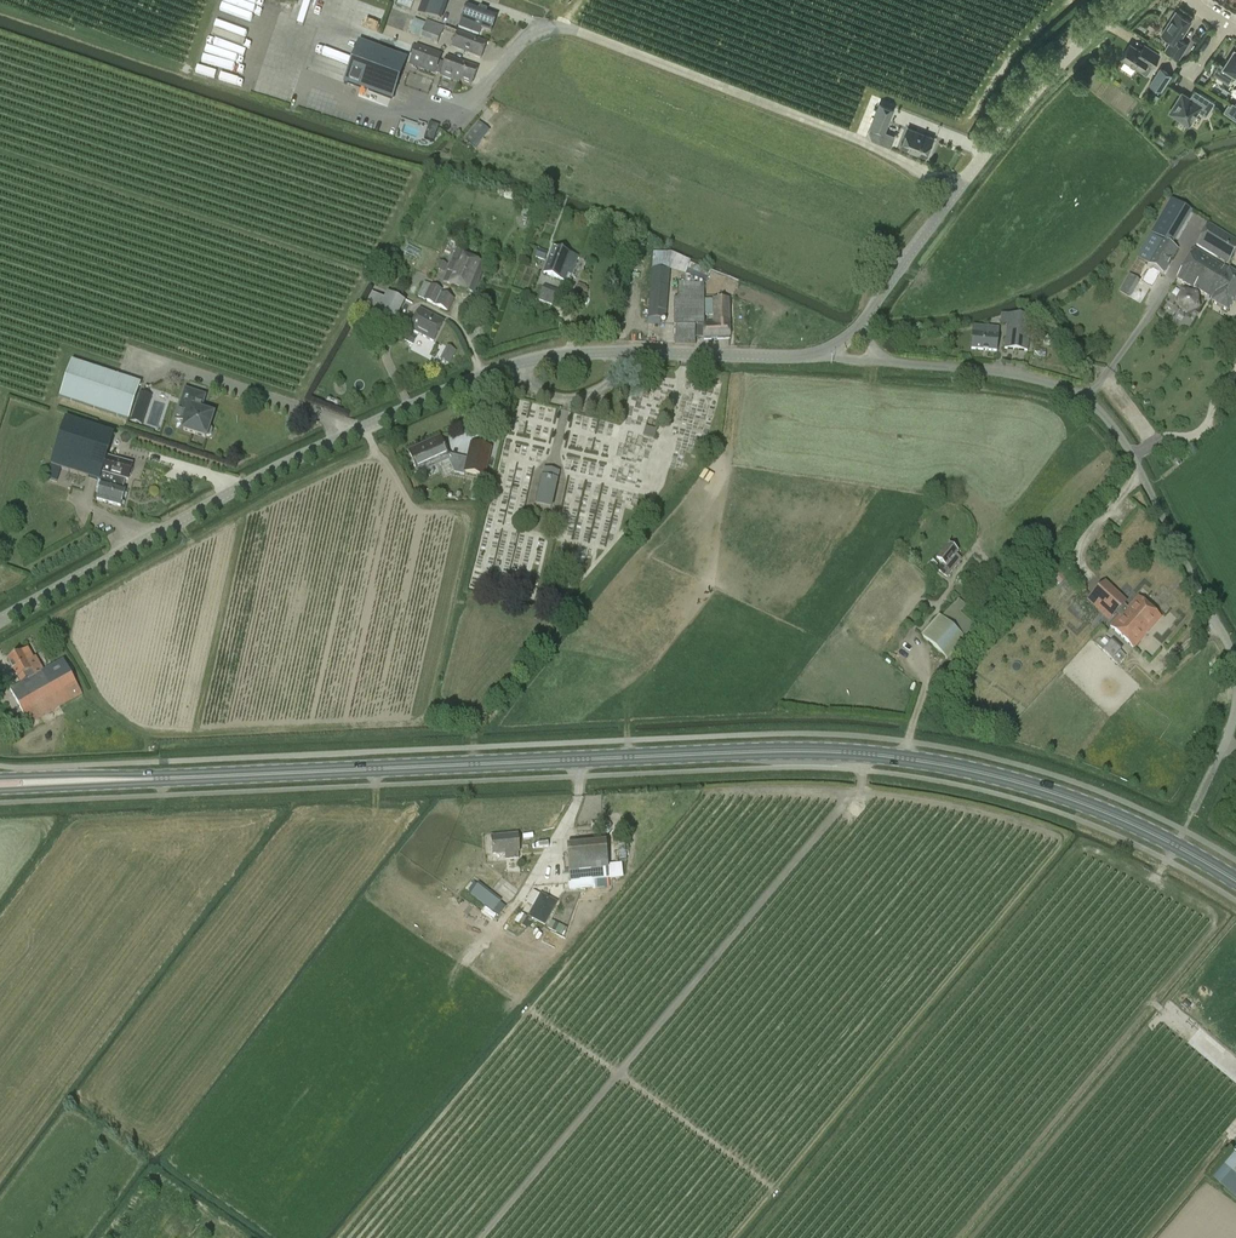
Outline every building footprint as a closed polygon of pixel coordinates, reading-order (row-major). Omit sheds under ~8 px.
[(197,77),(234,88),(252,28),(250,27),(258,0),(220,0),(197,77)] [(385,9),(360,0),(353,0),(349,12),(380,23),(385,9)] [(397,6),(410,11),(414,0),(399,0),(397,6)] [(418,14),(439,21),(445,2),(438,0),(423,0),(418,14)] [(467,5),(459,27),(479,35),(481,30),(491,33),(497,16),(467,5)] [(1176,12),(1161,35),(1171,41),(1165,50),(1178,59),(1187,45),(1179,40),(1191,22),(1176,12)] [(444,27),(426,21),(425,24),(414,20),(409,35),(436,45),(444,27)] [(457,32),(451,48),(480,60),(486,43),(457,32)] [(1140,71),(1145,63),(1151,67),(1159,55),(1147,47),(1143,53),(1130,44),(1121,58),(1124,61),(1121,67),(1131,73),(1134,67),(1140,71)] [(408,66),(435,76),(442,55),(415,45),(408,66)] [(394,96),(406,62),(369,49),(356,82),(394,96)] [(1223,68),(1222,69),(1223,69),(1235,77),(1235,52),(1234,51),(1234,50),(1233,51),(1223,68)] [(440,78),(452,82),(452,79),(471,86),(475,76),(477,69),(447,58),(440,78)] [(1150,84),(1160,90),(1170,74),(1160,68),(1150,84)] [(1200,93),(1194,102),(1181,94),(1169,113),(1189,126),(1198,111),(1206,116),(1214,102),(1200,93)] [(880,104),(871,126),(884,132),(893,110),(880,104)] [(1235,121),(1235,111),(1227,105),(1223,112),(1235,121)] [(477,122),(463,139),(471,146),(476,141),(471,138),(481,125),(477,122)] [(908,129),(905,134),(900,147),(925,157),(927,152),(929,152),(932,145),(930,143),(932,139),(922,134),(908,129)] [(1235,251),(1235,241),(1208,225),(1196,246),(1228,266),(1235,251)] [(1164,275),(1179,250),(1150,233),(1136,259),(1149,266),(1145,272),(1157,279),(1160,273),(1164,275)] [(578,257),(552,248),(543,274),(568,283),(578,257)] [(535,258),(544,261),(547,253),(538,250),(535,258)] [(1228,312),(1235,298),(1235,275),(1194,250),(1177,279),(1212,300),(1211,303),(1228,312)] [(485,264),(456,252),(444,283),(473,294),(485,264)] [(703,340),(730,340),(730,300),(713,300),(704,300),(704,298),(704,282),(705,283),(710,271),(690,263),(690,262),(670,253),(653,252),(651,269),(648,319),(666,320),(670,271),(685,275),(683,283),(678,282),(677,298),(674,298),(674,327),(673,327),(674,345),(696,345),(695,326),(703,326),(703,340)] [(436,269),(444,271),(446,265),(439,262),(436,269)] [(390,274),(386,282),(401,289),(405,281),(390,274)] [(1121,292),(1143,301),(1150,284),(1128,274),(1121,292)] [(430,286),(424,282),(417,297),(435,306),(448,312),(454,300),(441,294),(442,291),(430,286)] [(585,294),(586,290),(584,289),(585,287),(578,284),(576,291),(585,294)] [(557,290),(544,286),(538,301),(552,306),(557,290)] [(1183,292),(1176,304),(1187,315),(1198,309),(1197,294),(1183,292)] [(384,299),(372,293),(361,314),(389,329),(392,322),(394,324),(405,303),(387,294),(384,299)] [(409,330),(433,343),(444,323),(419,310),(409,330)] [(1031,317),(1001,314),(1000,325),(1006,326),(1003,349),(1027,352),(1031,317)] [(973,334),(972,334),(970,350),(997,352),(999,336),(998,336),(998,329),(973,327),(973,334)] [(417,338),(408,333),(403,341),(412,346),(417,338)] [(441,360),(450,364),(456,351),(448,347),(441,360)] [(129,420),(141,384),(71,361),(60,397),(129,420)] [(209,437),(211,435),(213,431),(211,428),(209,427),(213,415),(200,411),(204,397),(186,391),(176,420),(185,423),(183,430),(206,437),(206,436),(209,437)] [(131,421),(142,424),(147,409),(136,406),(131,421)] [(84,448),(91,426),(65,419),(50,467),(98,481),(96,488),(99,489),(96,500),(120,507),(126,489),(123,488),(112,485),(115,476),(103,473),(108,455),(84,448)] [(116,434),(91,426),(84,448),(108,455),(103,473),(115,476),(112,485),(123,488),(125,481),(128,482),(133,465),(109,457),(116,434)] [(645,434),(655,437),(657,429),(647,426),(645,434)] [(458,463),(478,467),(482,439),(464,435),(458,463)] [(417,471),(449,457),(440,437),(408,452),(417,471)] [(541,477),(535,506),(551,510),(558,481),(560,472),(543,469),(541,477)] [(509,506),(507,521),(519,523),(521,507),(509,506)] [(936,560),(943,565),(938,571),(947,578),(961,560),(956,556),(958,553),(948,545),(936,560)] [(1091,596),(1114,616),(1116,614),(1118,617),(1110,627),(1133,648),(1161,618),(1137,596),(1127,608),(1124,605),(1127,603),(1105,581),(1091,596)] [(976,627),(961,614),(963,611),(962,611),(966,606),(958,599),(941,619),(939,617),(921,637),(948,661),(966,640),(966,639),(976,627)] [(1112,641),(1111,642),(1104,637),(1101,641),(1099,639),(1094,644),(1102,651),(1112,661),(1117,665),(1126,656),(1121,652),(1122,650),(1112,641)] [(27,649),(7,660),(17,679),(18,678),(21,684),(10,690),(29,725),(83,695),(63,660),(44,671),(36,657),(33,659),(27,649)] [(517,834),(491,837),(492,855),(505,854),(505,860),(518,859),(517,853),(519,853),(517,834)] [(609,870),(606,841),(566,845),(568,874),(609,870)] [(541,896),(533,891),(527,903),(535,907),(530,917),(545,925),(555,905),(556,903),(541,895),(541,896)] [(492,894),(485,904),(498,914),(506,905),(492,894)] [(526,927),(530,921),(531,919),(524,915),(520,924),(526,927)] [(1235,1200),(1235,1155),(1235,1154),(1213,1180),(1235,1200)]
